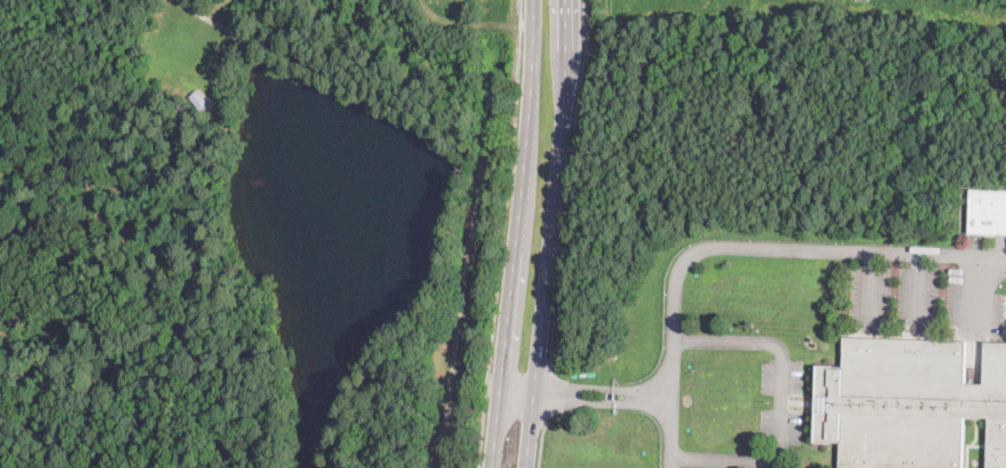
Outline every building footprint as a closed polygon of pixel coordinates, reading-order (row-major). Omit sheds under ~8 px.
[(209,105),(200,112),(188,98),(197,90),(209,105)] [(971,189),(1005,190),(1005,233),(970,232),(971,189)] [(984,341),(1005,342),(1005,467),(986,467),(988,418),(963,417),(961,467),(839,467),(841,442),(815,441),(817,364),(842,365),(843,336),(965,340),(964,383),(983,384),(984,341)]
